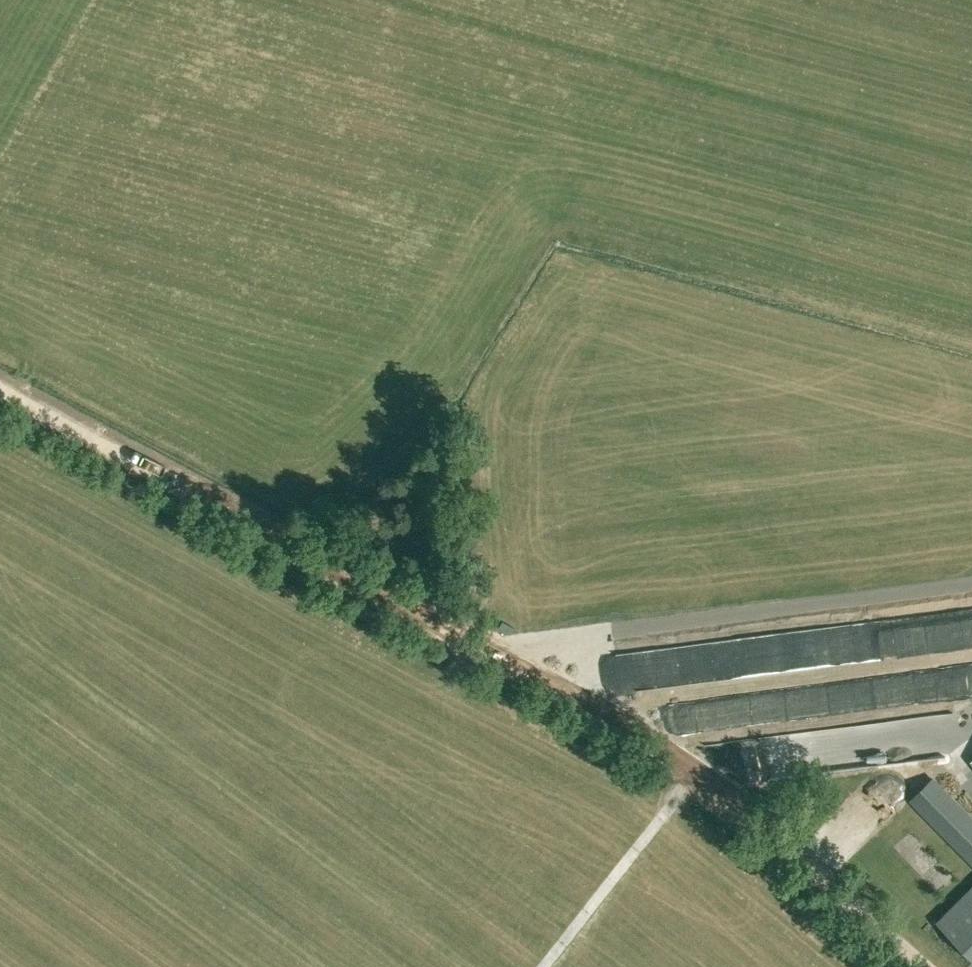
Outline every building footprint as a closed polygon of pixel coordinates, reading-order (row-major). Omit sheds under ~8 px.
[(934,775),(909,800),(971,863),(971,815),(934,775)] [(938,925),(971,959),(971,892),(938,925)]
